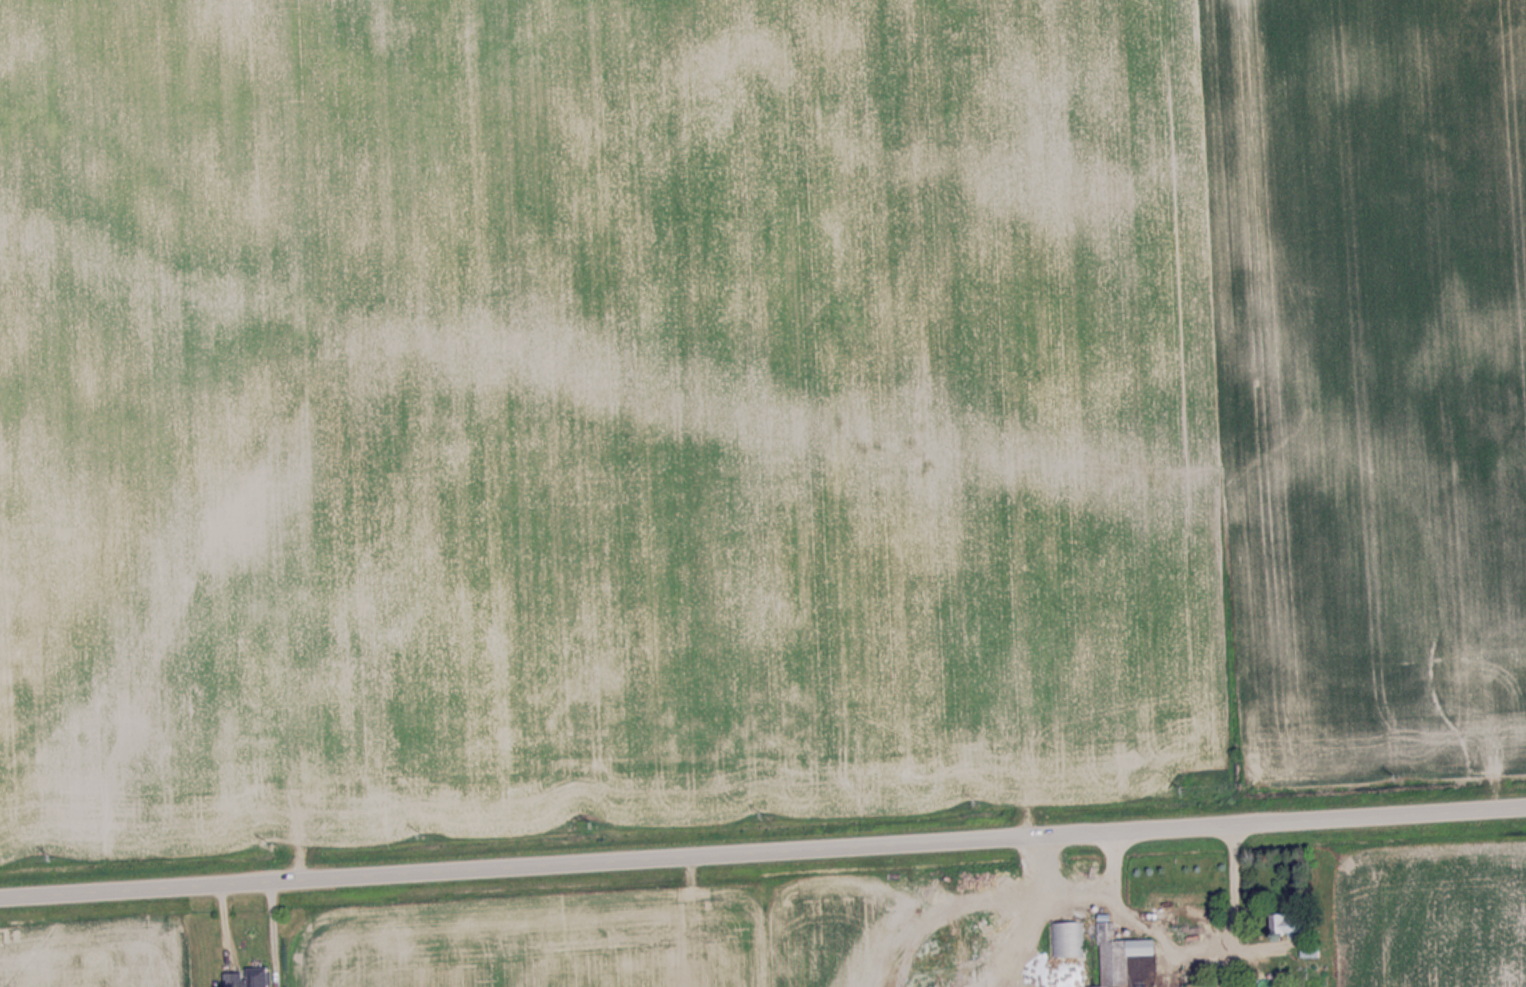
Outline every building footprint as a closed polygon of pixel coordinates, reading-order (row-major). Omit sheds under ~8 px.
[(996,893),(996,879),(949,879),(949,893),(996,893)] [(1264,914),(1264,933),(1300,933),(1300,914),(1264,914)] [(1104,986),(1125,986),(1124,940),(1110,941),(1110,922),(1096,922),(1097,986),(1084,986),(1104,986)] [(1296,958),(1316,958),(1316,945),(1296,945),(1296,958)] [(252,969),(252,986),(273,986),(273,969),(252,969)] [(225,974),(225,986),(244,986),(244,974),(225,974)]
